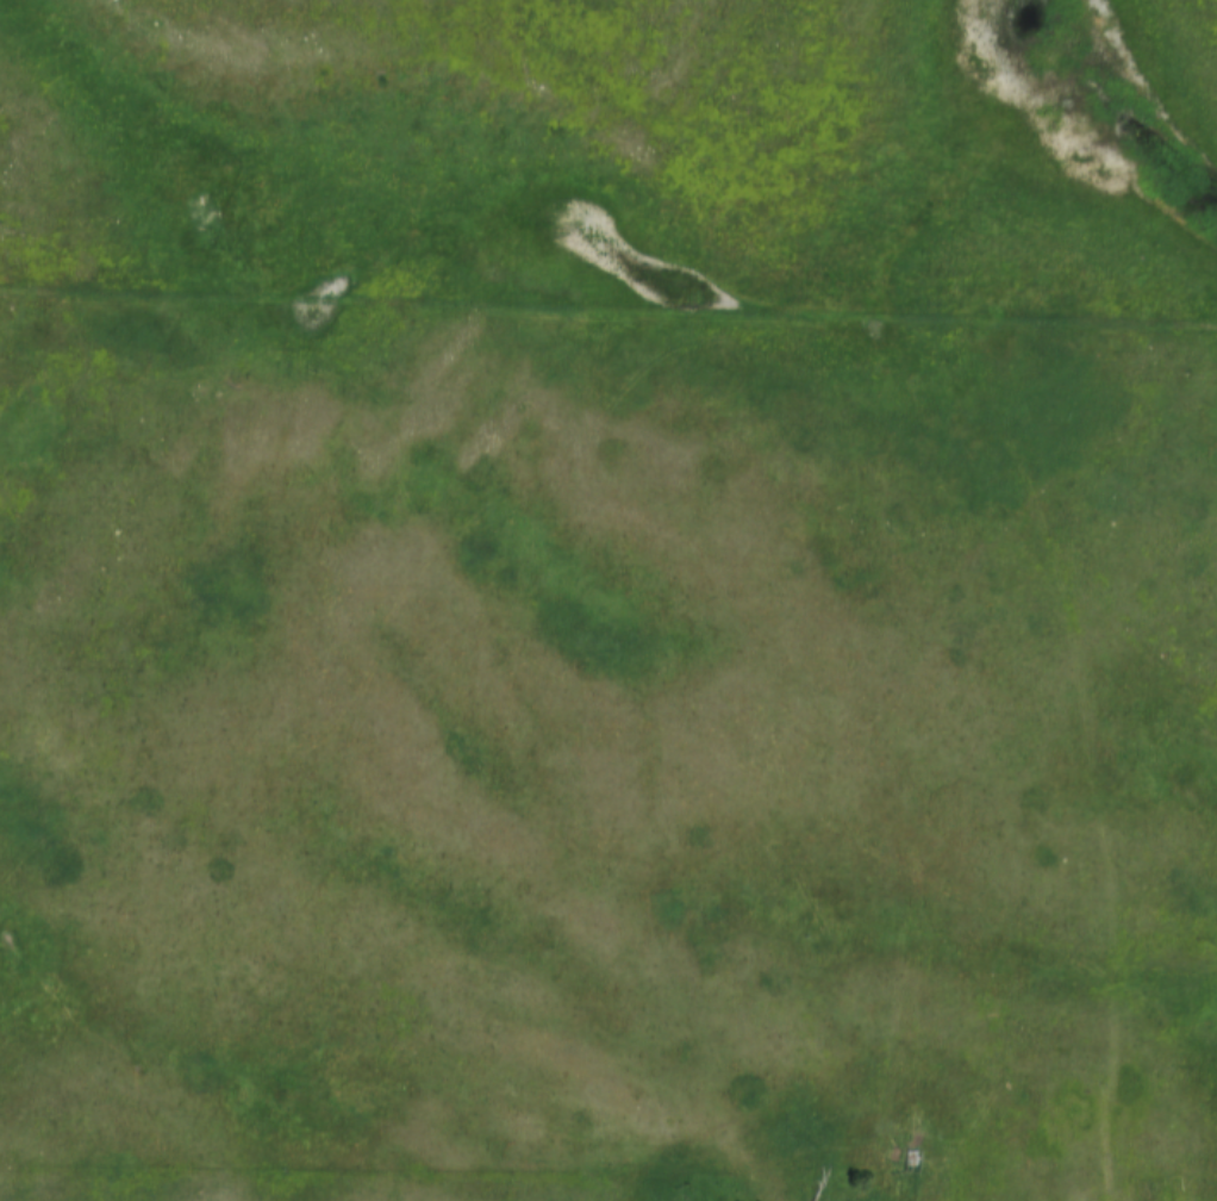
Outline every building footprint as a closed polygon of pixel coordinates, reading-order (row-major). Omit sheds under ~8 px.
[(920,1148),(903,1155),(908,1169),(925,1163),(920,1148)]
